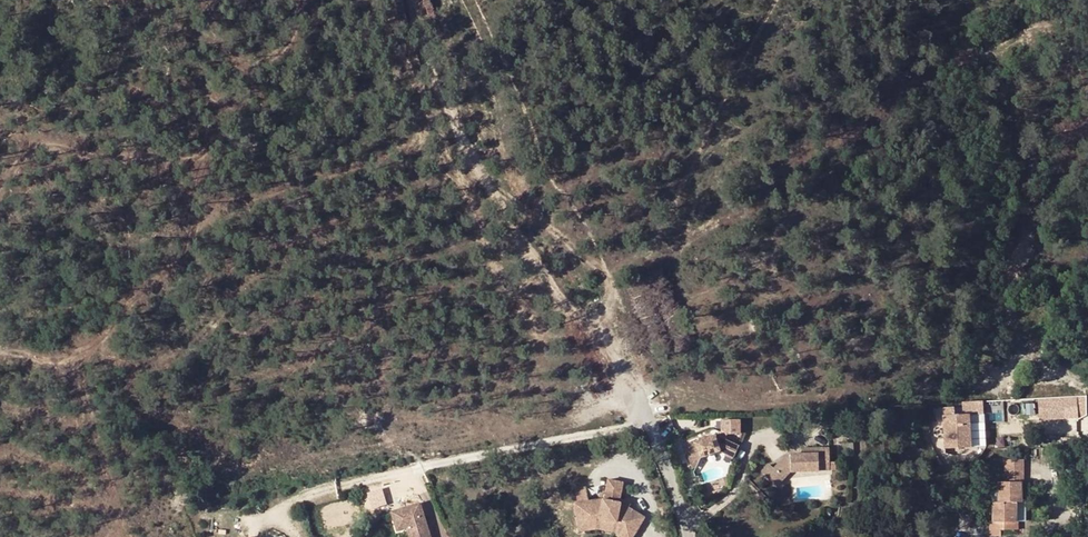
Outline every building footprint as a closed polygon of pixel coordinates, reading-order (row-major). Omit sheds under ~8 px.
[(1039,419),(1067,417),(1065,396),(1038,398),(1039,419)] [(1078,415),(1087,414),(1086,396),(1076,396),(1078,415)] [(972,420),(984,419),(984,400),(963,401),(964,408),(971,408),(972,420)] [(942,406),(944,447),(986,445),(985,422),(970,423),(969,414),(954,414),(954,406),(942,406)] [(697,423),(683,428),(691,450),(696,449),(700,440),(699,437),(706,435),(707,437),(718,433),(724,436),(724,437),(739,444),(745,429),(730,422),(729,425),(712,417),(705,420),(703,418),(696,421),(697,423)] [(767,445),(759,454),(774,467),(788,452),(817,451),(817,444),(827,443),(826,428),(809,429),(810,434),(799,435),(788,435),(788,438),(781,438),(772,449),(767,445)] [(1014,507),(1014,499),(1010,499),(1010,480),(1015,479),(1014,460),(1017,460),(1017,451),(993,453),(994,480),(990,480),(991,500),(991,509),(988,509),(988,515),(997,515),(996,508),(1014,507)] [(578,482),(551,492),(558,510),(578,502),(596,502),(617,508),(623,491),(596,482),(594,482),(594,461),(579,462),(580,482),(578,482)] [(841,471),(826,467),(824,476),(839,480),(841,471)] [(578,502),(558,510),(562,519),(578,512),(596,512),(614,518),(617,508),(596,502),(578,502)]
